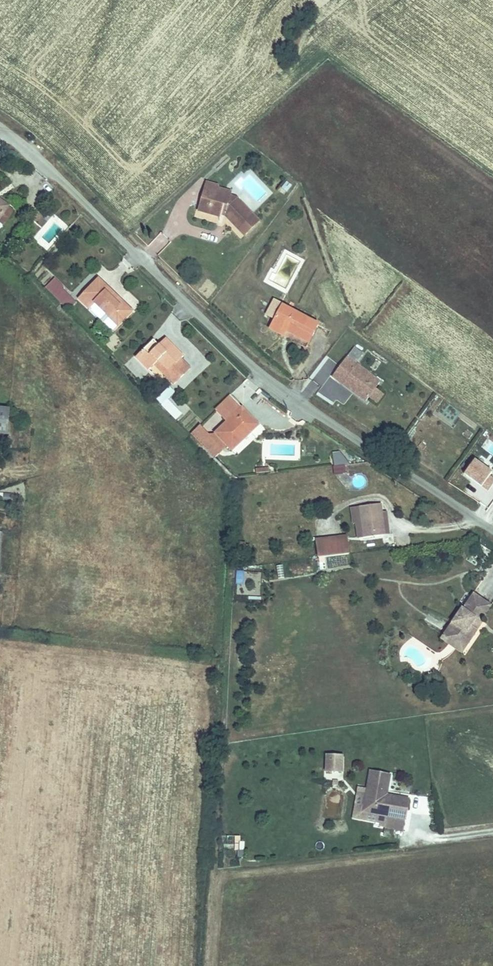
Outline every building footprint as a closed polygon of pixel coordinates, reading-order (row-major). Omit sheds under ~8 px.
[(206,179),(203,188),(216,192),(218,186),(219,182),(206,179)] [(285,180),(280,188),(286,192),(292,184),(285,180)] [(253,218),(235,197),(233,199),(228,197),(229,189),(218,186),(216,192),(203,188),(198,207),(216,212),(218,207),(222,208),(222,210),(234,223),(240,230),(253,218)] [(8,212),(0,207),(0,225),(8,212)] [(240,230),(234,223),(230,227),(236,233),(240,230)] [(54,278),(45,288),(66,308),(75,298),(54,278)] [(96,280),(79,299),(87,306),(90,303),(116,325),(129,309),(96,280)] [(278,302),(268,322),(282,329),(285,326),(290,328),(288,332),(306,341),(316,322),(278,302)] [(151,343),(135,360),(149,373),(158,364),(166,372),(163,376),(172,385),(189,368),(181,359),(183,356),(168,342),(160,350),(151,343)] [(347,356),(333,375),(368,399),(382,380),(347,356)] [(328,358),(311,378),(321,386),(337,366),(328,358)] [(301,395),(310,400),(318,385),(309,380),(301,395)] [(182,413),(168,399),(173,393),(169,388),(157,400),(176,419),(182,413)] [(239,416),(222,435),(239,451),(247,444),(243,440),(255,428),(258,431),(266,422),(238,396),(229,406),(239,416)] [(334,475),(346,474),(344,451),(332,452),(334,475)] [(488,490),(492,481),(492,472),(472,459),(462,475),(488,490)] [(384,539),(379,506),(356,510),(361,542),(384,539)] [(315,542),(317,558),(346,554),(343,541),(328,542),(327,540),(315,542)] [(236,584),(244,584),(244,572),(237,572),(236,584)] [(480,621),(483,623),(492,608),(478,597),(467,612),(463,609),(445,635),(467,650),(478,634),(473,630),(480,621)] [(478,634),(485,625),(483,623),(480,621),(473,630),(478,634)] [(467,650),(445,635),(440,641),(463,656),(467,650)] [(340,773),(341,760),(328,759),(327,772),(340,773)] [(389,776),(369,773),(362,815),(406,822),(410,803),(385,798),(389,776)]
